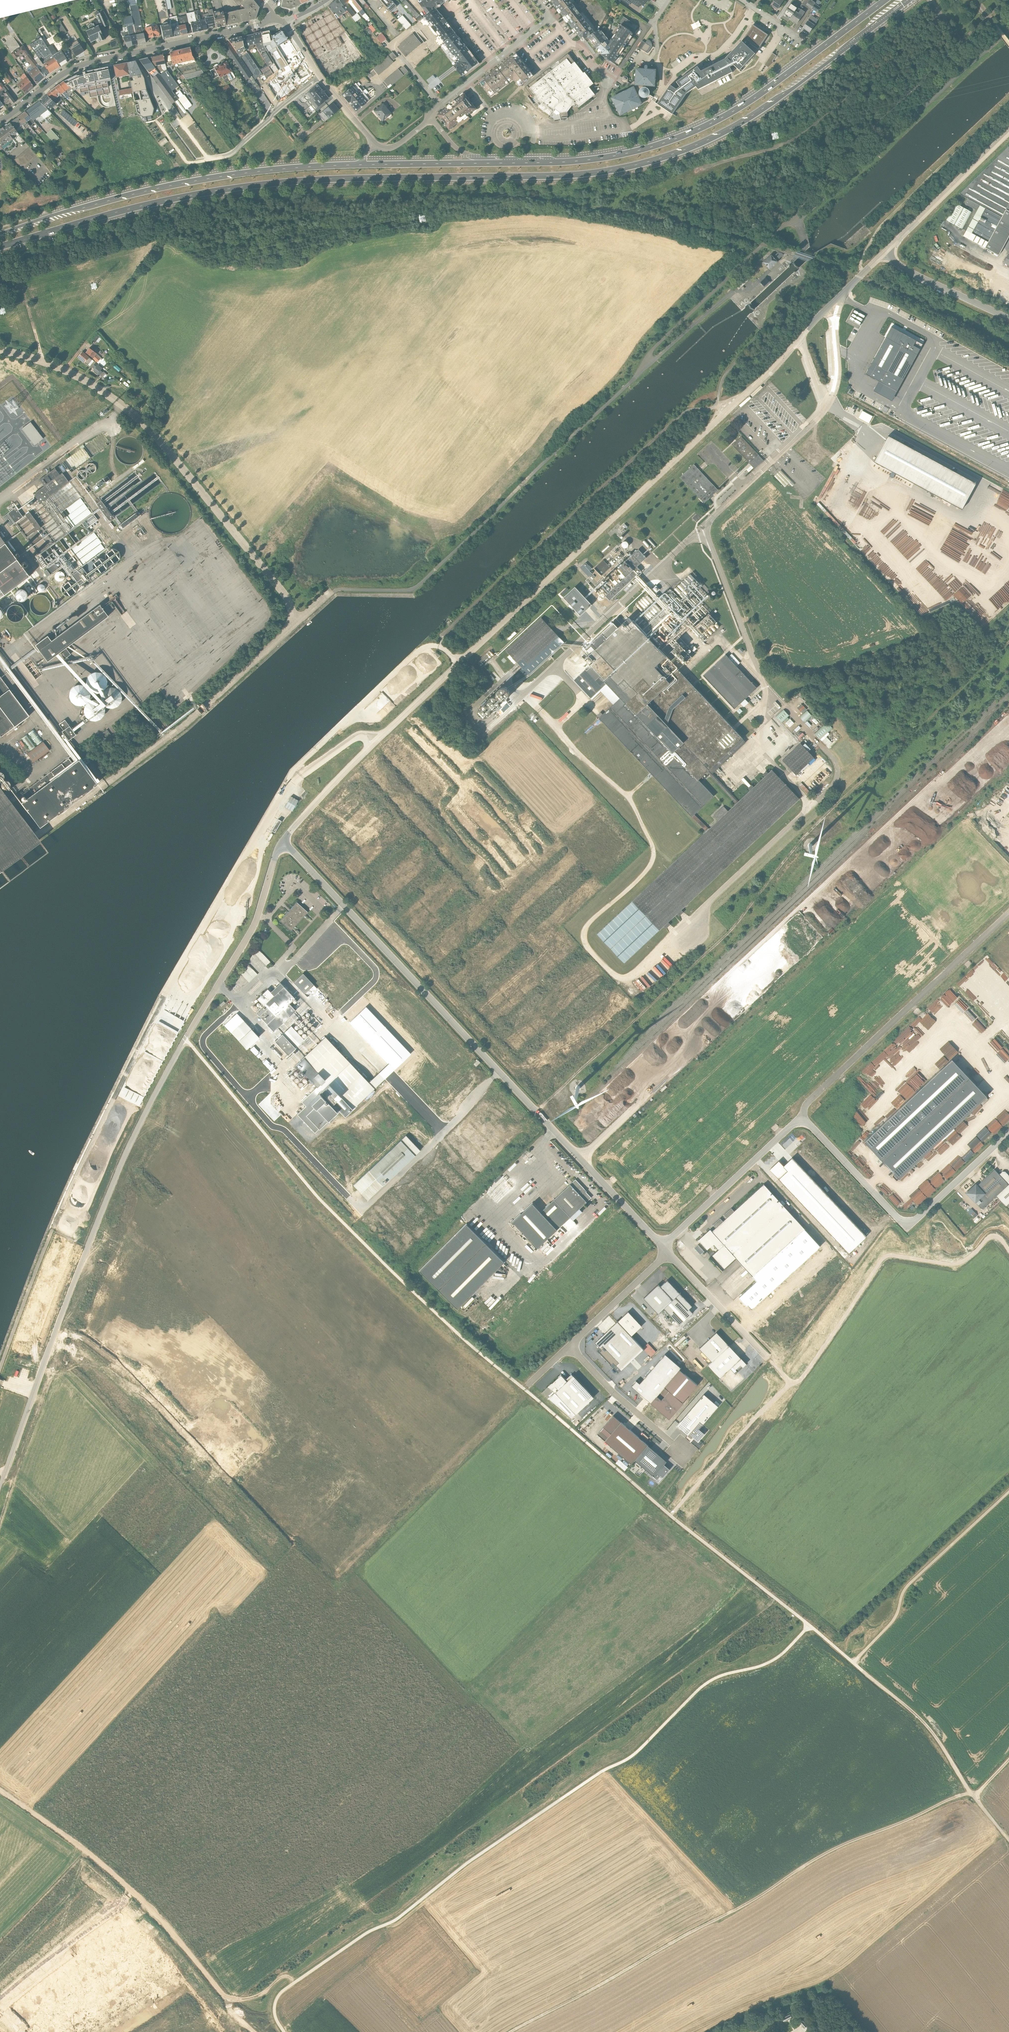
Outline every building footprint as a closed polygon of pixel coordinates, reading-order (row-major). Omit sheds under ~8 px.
[(137,4),(136,0),(116,0),(117,3),(112,4),(113,9),(117,8),(124,7),(129,6),(130,10),(131,16),(134,26),(135,35),(137,45),(145,43),(145,39),(143,33),(142,27),(137,4)] [(259,8),(253,0),(246,0),(239,5),(238,10),(241,22),(255,19),(259,8)] [(280,7),(290,9),(301,4),(299,0),(282,0),(280,7)] [(338,0),(336,0),(334,1),(335,2),(333,3),(342,15),(347,11),(338,0)] [(351,17),(357,13),(346,0),(338,0),(347,11),(351,17)] [(369,18),(355,1),(354,0),(346,0),(357,13),(358,12),(366,21),(369,18)] [(362,5),(363,5),(366,9),(369,7),(365,3),(363,0),(358,0),(362,5)] [(422,18),(420,15),(419,15),(406,0),(405,0),(401,4),(415,19),(418,22),(422,18)] [(419,4),(427,14),(435,8),(436,9),(445,2),(447,0),(424,0),(419,4)] [(572,4),(569,0),(553,0),(551,1),(561,13),(572,4)] [(770,6),(777,11),(780,5),(783,7),(787,2),(784,0),(774,0),(770,6)] [(797,0),(793,0),(783,15),(790,19),(797,8),(801,3),(797,0)] [(806,5),(811,9),(815,3),(811,0),(809,0),(806,5)] [(821,2),(818,0),(817,0),(815,3),(811,9),(816,12),(820,7),(818,6),(821,2)] [(330,4),(327,7),(337,19),(342,15),(333,3),(331,5),(330,4)] [(571,26),(582,17),(572,4),(561,13),(571,26)] [(439,36),(444,42),(455,34),(454,32),(450,27),(451,26),(436,9),(435,8),(427,14),(424,17),(429,23),(429,24),(438,37),(439,36)] [(797,8),(790,19),(796,24),(805,12),(801,10),(800,10),(797,8)] [(200,31),(202,30),(199,15),(198,10),(194,11),(194,12),(195,18),(198,31),(200,31)] [(212,12),(212,10),(208,10),(208,14),(204,15),(207,27),(215,25),(212,12)] [(238,10),(223,14),(226,25),(241,22),(238,10)] [(99,29),(109,25),(107,20),(108,20),(103,12),(99,13),(98,11),(94,13),(95,16),(96,16),(100,25),(95,27),(93,24),(92,24),(91,23),(89,24),(88,25),(89,26),(88,26),(89,30),(86,31),(91,42),(98,39),(100,42),(104,40),(99,29)] [(219,11),(212,12),(215,25),(216,28),(226,25),(223,11),(219,12),(219,11)] [(186,13),(187,16),(189,25),(191,25),(192,32),(198,31),(195,18),(194,12),(186,13)] [(357,13),(351,17),(355,22),(360,18),(357,13)] [(412,26),(403,15),(397,20),(405,28),(407,30),(412,26)] [(811,15),(803,28),(809,32),(818,20),(811,15)] [(120,33),(127,47),(132,46),(130,36),(133,35),(132,31),(133,31),(132,27),(134,26),(131,16),(121,18),(123,27),(122,27),(123,32),(120,33)] [(179,36),(180,35),(179,26),(176,16),(169,18),(170,23),(173,37),(179,36)] [(187,16),(179,17),(179,21),(181,21),(181,25),(179,26),(180,35),(190,33),(189,25),(187,16)] [(588,38),(594,33),(582,17),(571,26),(578,36),(579,35),(583,41),(587,37),(588,38)] [(609,41),(608,39),(601,31),(600,32),(599,29),(598,29),(594,33),(588,38),(596,49),(596,48),(602,55),(601,55),(613,63),(619,55),(619,54),(620,55),(624,48),(627,43),(628,43),(634,34),(633,33),(638,26),(623,17),(617,26),(618,27),(609,41)] [(160,26),(163,39),(173,37),(170,23),(167,24),(167,22),(162,23),(163,25),(160,26)] [(61,23),(56,27),(62,36),(67,33),(61,23)] [(143,33),(145,39),(155,37),(159,36),(159,34),(158,27),(157,27),(157,25),(153,26),(145,28),(145,33),(143,33)] [(676,82),(680,87),(676,90),(670,85),(657,104),(662,108),(672,115),(686,94),(695,88),(700,85),(701,88),(732,73),(732,72),(731,72),(735,68),(739,71),(755,54),(747,47),(750,44),(758,50),(768,35),(762,31),(752,25),(741,42),(725,59),(701,71),(697,67),(676,82)] [(427,40),(420,30),(417,33),(424,42),(427,40)] [(271,37),(277,47),(288,40),(283,32),(280,31),(271,37)] [(278,70),(279,71),(288,65),(271,37),(271,36),(269,32),(265,33),(265,32),(260,33),(263,45),(278,70)] [(267,65),(272,74),(278,70),(263,45),(260,33),(253,34),(255,45),(256,47),(267,65)] [(386,39),(382,33),(376,38),(381,43),(386,39)] [(397,47),(406,57),(421,44),(412,33),(399,44),(400,45),(397,47)] [(252,34),(250,35),(244,37),(244,36),(242,36),(242,37),(241,37),(243,47),(247,52),(249,51),(249,50),(252,49),(253,47),(253,45),(255,45),(253,35),(252,35),(252,34)] [(454,56),(457,60),(469,51),(455,34),(444,42),(447,47),(454,56)] [(252,76),(254,80),(262,74),(247,52),(243,47),(241,37),(230,39),(231,41),(229,42),(252,76)] [(42,63),(49,74),(60,67),(47,47),(41,38),(29,45),(37,56),(39,59),(42,57),(45,61),(42,63)] [(69,39),(65,41),(75,57),(84,52),(77,40),(72,43),(69,39)] [(116,39),(109,42),(112,49),(119,46),(116,39)] [(646,41),(643,39),(638,46),(648,53),(654,43),(648,39),(646,41)] [(251,77),(252,76),(229,42),(222,46),(244,81),(249,79),(253,85),(256,83),(251,77)] [(34,63),(23,45),(22,46),(10,54),(14,60),(23,53),(25,56),(24,57),(32,67),(30,68),(31,68),(27,72),(37,84),(44,78),(36,67),(37,67),(34,63)] [(60,67),(68,62),(68,61),(61,50),(57,53),(51,45),(47,47),(60,67)] [(200,68),(197,64),(194,59),(190,54),(189,48),(169,53),(170,55),(171,61),(172,65),(173,65),(175,67),(186,79),(204,75),(200,68)] [(478,63),(469,51),(457,60),(458,61),(456,62),(453,64),(454,64),(453,65),(462,76),(478,63)] [(397,57),(393,52),(372,69),(378,75),(394,63),(392,61),(397,57)] [(770,67),(774,61),(773,60),(777,55),(773,52),(765,64),(770,67)] [(184,95),(183,95),(177,87),(179,86),(170,75),(166,69),(165,64),(166,62),(165,60),(164,58),(163,55),(162,54),(148,58),(186,110),(192,105),(184,95)] [(519,88),(534,76),(516,54),(498,68),(509,83),(513,80),(519,88)] [(537,102),(539,105),(538,107),(542,110),(543,111),(544,112),(545,112),(549,115),(552,112),(553,112),(554,112),(553,110),(554,109),(560,113),(560,118),(561,118),(562,119),(563,120),(564,120),(565,120),(566,120),(567,118),(567,117),(568,117),(567,112),(572,106),(573,107),(575,107),(576,106),(577,106),(578,108),(597,93),(592,85),(593,84),(584,72),(583,73),(568,54),(525,87),(535,100),(535,101),(536,102),(537,102)] [(37,56),(34,58),(37,63),(36,65),(37,67),(36,67),(44,77),(45,77),(47,76),(47,75),(49,73),(42,63),(39,59),(37,56)] [(148,58),(139,60),(171,104),(178,99),(148,58)] [(126,63),(129,75),(131,88),(132,93),(135,105),(136,111),(136,114),(141,118),(152,116),(153,114),(154,109),(151,103),(146,90),(144,78),(139,68),(138,67),(135,61),(126,63)] [(232,72),(226,61),(225,62),(224,61),(222,62),(221,64),(219,65),(216,64),(214,66),(213,68),(214,69),(210,71),(212,74),(210,75),(211,76),(206,78),(210,83),(222,77),(224,82),(228,82),(230,80),(231,81),(234,79),(233,78),(235,77),(232,72)] [(129,75),(126,63),(113,66),(117,86),(119,86),(120,85),(120,83),(123,83),(121,77),(129,75)] [(266,78),(272,74),(267,65),(260,69),(266,78)] [(646,88),(646,86),(655,87),(656,70),(647,69),(647,68),(647,66),(646,65),(645,65),(644,66),(644,69),(635,68),(634,85),(643,86),(643,88),(642,88),(640,89),(639,91),(639,92),(639,94),(637,95),(633,88),(612,98),(620,116),(643,105),(639,97),(640,96),(641,97),(643,98),(645,98),(647,98),(649,96),(649,94),(649,92),(648,90),(647,88),(646,88)] [(388,88),(408,71),(404,66),(400,69),(399,68),(398,69),(383,81),(387,86),(387,87),(388,88)] [(74,92),(77,95),(111,82),(108,67),(82,72),(83,76),(77,78),(76,75),(63,82),(70,88),(74,92)] [(491,97),(509,83),(498,68),(480,83),(479,83),(491,97)] [(5,71),(1,74),(7,83),(10,81),(12,80),(5,71)] [(415,79),(409,72),(406,75),(412,82),(415,79)] [(21,79),(16,83),(25,95),(34,87),(24,74),(19,77),(21,79)] [(63,82),(59,85),(68,96),(70,95),(70,94),(71,93),(72,94),(74,92),(70,88),(63,82)] [(348,103),(362,91),(355,83),(341,95),(342,96),(344,98),(348,103)] [(15,102),(8,92),(10,91),(5,85),(4,87),(0,89),(0,101),(3,105),(9,101),(12,105),(15,102)] [(59,85),(54,88),(61,95),(63,93),(66,98),(68,96),(59,85)] [(221,99),(232,93),(228,85),(220,90),(218,88),(215,90),(221,99)] [(328,98),(317,85),(303,96),(311,106),(309,107),(312,111),(314,110),(328,98)] [(54,88),(50,91),(56,98),(60,103),(62,101),(58,96),(61,95),(54,88)] [(356,111),(369,100),(365,95),(368,93),(365,89),(362,91),(348,103),(355,111),(356,111)] [(50,91),(46,95),(57,105),(60,103),(56,98),(50,91)] [(55,104),(46,95),(39,101),(49,111),(51,109),(55,104)] [(467,116),(476,110),(464,95),(456,101),(467,116)] [(476,97),(473,99),(478,106),(481,104),(476,97)] [(37,120),(39,123),(51,114),(49,111),(39,101),(25,112),(34,122),(37,120)] [(464,120),(467,116),(456,101),(451,105),(447,108),(458,123),(462,121),(461,119),(462,119),(463,119),(464,120)] [(319,114),(325,122),(338,110),(332,103),(319,114)] [(183,118),(186,115),(178,104),(174,107),(183,118)] [(382,121),(390,114),(383,105),(374,112),(382,121)] [(449,129),(458,123),(447,108),(438,115),(449,129)] [(59,115),(74,127),(78,122),(63,110),(59,115)] [(35,123),(25,112),(21,115),(29,126),(31,128),(33,126),(32,125),(35,123)] [(29,126),(21,115),(17,118),(26,129),(29,126)] [(10,123),(17,132),(23,127),(17,118),(11,123),(10,123)] [(6,154),(8,153),(9,154),(16,148),(15,147),(17,145),(16,144),(17,143),(18,144),(19,143),(20,144),(24,141),(10,123),(1,129),(0,130),(0,146),(6,154)] [(249,126),(242,132),(245,135),(252,129),(249,126)] [(51,130),(46,134),(54,143),(59,138),(51,130)] [(168,142),(165,137),(158,142),(161,147),(168,142)] [(29,147),(14,160),(20,167),(23,165),(24,167),(37,156),(29,147)] [(1008,147),(959,194),(967,198),(963,207),(955,203),(946,219),(965,230),(962,236),(998,256),(1008,235),(1008,147)] [(721,217),(718,222),(727,225),(729,220),(721,217)] [(763,262),(769,269),(777,262),(777,261),(783,255),(782,253),(778,252),(775,255),(774,253),(772,256),(771,255),(763,262)] [(770,282),(765,277),(759,282),(764,288),(770,282)] [(878,381),(897,391),(922,344),(891,327),(865,374),(878,381)] [(110,363),(113,360),(111,359),(106,355),(101,360),(100,359),(101,358),(96,354),(89,348),(85,353),(96,362),(102,367),(108,361),(110,363)] [(90,366),(94,361),(82,351),(77,357),(84,363),(85,362),(90,366)] [(102,368),(95,363),(92,367),(94,369),(93,370),(102,378),(101,379),(104,382),(106,380),(104,378),(107,375),(103,372),(102,372),(100,370),(102,368)] [(121,369),(114,364),(112,367),(118,372),(121,369)] [(897,391),(878,381),(873,391),(891,401),(897,391)] [(862,410),(859,417),(870,422),(873,415),(862,410)] [(30,422),(21,429),(34,445),(43,439),(30,422)] [(574,422),(571,424),(570,423),(567,425),(568,427),(566,429),(566,430),(569,432),(576,425),(574,422)] [(17,431),(11,435),(26,455),(32,451),(17,431)] [(758,454),(741,436),(732,445),(749,464),(751,465),(746,470),(749,472),(753,468),(754,469),(763,461),(758,454)] [(975,484),(888,436),(874,461),(962,509),(975,484)] [(694,465),(680,477),(704,503),(718,490),(694,465)] [(61,472),(59,474),(54,467),(39,479),(44,486),(33,494),(41,504),(69,482),(61,472)] [(102,477),(106,482),(111,478),(107,473),(102,477)] [(114,518),(99,498),(94,501),(109,521),(114,518)] [(23,517),(16,507),(2,517),(10,527),(23,517)] [(692,518),(696,522),(703,516),(699,511),(692,518)] [(40,527),(29,512),(25,514),(36,529),(40,527)] [(123,528),(138,517),(134,512),(119,524),(123,528)] [(47,564),(90,532),(87,527),(97,520),(92,513),(40,554),(47,564)] [(0,536),(0,596),(3,594),(29,576),(0,536)] [(626,548),(630,545),(626,539),(621,542),(626,548)] [(99,575),(122,557),(113,546),(90,564),(99,575)] [(602,592),(600,594),(603,597),(605,595),(606,595),(605,596),(609,600),(623,588),(626,591),(632,585),(629,582),(641,571),(637,567),(646,558),(638,549),(618,569),(622,573),(620,575),(619,575),(617,576),(616,575),(613,578),(614,580),(612,582),(610,583),(614,587),(614,588),(609,583),(606,585),(610,591),(609,592),(605,588),(604,589),(603,588),(602,589),(602,590),(601,591),(602,592)] [(47,576),(60,565),(57,561),(43,572),(47,576)] [(586,563),(580,568),(589,577),(592,574),(590,571),(592,569),(586,563)] [(82,567),(72,575),(79,585),(89,577),(82,567)] [(60,580),(62,579),(63,578),(64,577),(64,575),(63,574),(62,572),(61,571),(59,571),(57,571),(55,572),(54,574),(54,576),(55,578),(56,579),(58,580),(60,580)] [(1006,582),(1006,589),(1004,591),(1004,595),(1003,595),(1001,594),(1000,597),(995,597),(994,608),(992,606),(991,608),(991,611),(993,612),(995,609),(995,613),(997,613),(1008,603),(1008,579),(1006,582)] [(72,594),(74,592),(75,590),(75,587),(75,584),(73,582),(70,581),(68,581),(65,581),(63,583),(62,585),(61,588),(62,591),(64,593),(66,594),(69,595),(72,594)] [(44,582),(37,584),(39,590),(46,588),(44,582)] [(575,587),(563,598),(579,614),(591,603),(575,587)] [(30,606),(31,609),(34,613),(38,614),(43,614),(47,612),(49,608),(50,603),(49,600),(47,597),(44,595),(40,594),(37,594),(33,596),(31,599),(30,602),(30,606)] [(12,620),(15,621),(18,620),(20,619),(22,617),(23,614),(23,611),(22,608),(20,606),(17,604),(14,604),(11,605),(8,608),(7,611),(7,615),(9,618),(12,620)] [(603,615),(591,604),(588,607),(591,611),(589,613),(596,621),(603,615)] [(99,605),(52,640),(48,635),(36,644),(48,661),(60,652),(64,658),(70,654),(66,647),(108,616),(99,605)] [(505,649),(529,675),(564,643),(540,617),(505,649)] [(590,664),(573,680),(592,699),(601,691),(613,705),(603,714),(600,712),(597,715),(706,831),(597,934),(624,963),(664,926),(666,928),(670,924),(668,922),(676,914),(679,916),(683,912),(681,909),(799,799),(772,769),(768,773),(766,771),(762,774),(764,776),(754,787),(751,784),(748,788),(750,790),(739,801),(713,773),(746,742),(629,617),(607,638),(602,632),(584,647),(590,654),(585,659),(590,664)] [(478,662),(483,667),(495,654),(491,650),(478,662)] [(725,655),(703,675),(734,709),(740,703),(744,707),(748,703),(745,699),(747,696),(749,698),(752,695),(750,694),(757,688),(736,666),(740,663),(732,654),(728,657),(725,655)] [(103,690),(104,689),(105,687),(106,685),(107,682),(107,680),(106,677),(105,675),(103,673),(101,672),(98,671),(96,671),(93,672),(91,673),(89,674),(88,676),(87,679),(86,681),(86,683),(87,684),(87,686),(88,687),(89,688),(90,689),(91,690),(92,691),(94,691),(95,692),(97,692),(98,691),(100,691),(101,691),(103,690)] [(29,715),(0,676),(0,737),(29,715)] [(82,705),(85,704),(87,702),(89,700),(90,698),(90,695),(90,692),(89,689),(88,687),(87,686),(85,685),(83,684),(80,684),(79,684),(77,684),(75,685),(73,686),(72,687),(71,689),(70,691),(69,694),(70,697),(71,699),(72,701),(74,703),(77,704),(79,705),(82,705)] [(510,693),(510,692),(510,691),(510,690),(509,689),(508,688),(507,687),(506,686),(505,686),(504,686),(503,686),(502,686),(501,687),(499,688),(499,689),(498,690),(498,691),(498,692),(498,693),(498,694),(499,696),(500,697),(501,698),(503,698),(504,698),(505,698),(506,698),(507,697),(508,696),(509,696),(510,694),(510,693)] [(118,706),(119,705),(120,703),(122,700),(122,698),(122,695),(121,693),(119,691),(118,689),(115,688),(113,687),(110,687),(108,687),(105,689),(104,690),(102,692),(101,695),(101,697),(101,699),(101,700),(102,702),(103,703),(104,704),(105,705),(106,706),(107,707),(109,707),(110,708),(112,708),(114,707),(115,707),(116,706),(118,706)] [(500,703),(500,702),(500,700),(500,699),(499,698),(499,697),(498,696),(497,696),(495,695),(494,695),(493,696),(492,696),(491,696),(490,697),(489,698),(488,699),(488,700),(488,702),(488,703),(488,704),(489,705),(490,706),(491,707),(492,707),(493,708),(494,708),(495,708),(497,707),(498,707),(499,706),(499,705),(500,704),(500,703)] [(94,720),(96,720),(99,719),(100,718),(101,717),(103,715),(104,714),(104,713),(105,711),(105,710),(105,708),(104,707),(103,704),(102,703),(101,702),(100,701),(99,700),(97,700),(96,700),(94,700),(93,700),(90,700),(89,701),(88,702),(86,704),(85,706),(85,707),(84,710),(84,712),(85,714),(86,716),(88,718),(90,719),(92,720),(94,720)] [(491,712),(491,711),(491,710),(491,708),(490,707),(489,706),(488,706),(487,705),(486,705),(485,705),(484,705),(483,705),(482,706),(481,706),(480,707),(479,708),(479,709),(479,711),(479,712),(479,713),(480,714),(481,715),(482,716),(483,716),(484,717),(485,717),(486,717),(487,716),(488,716),(489,715),(490,714),(491,713),(491,712)] [(783,709),(776,716),(781,722),(789,715),(783,709)] [(807,710),(799,717),(804,722),(812,716),(807,710)] [(75,734),(65,720),(59,724),(69,739),(75,734)] [(827,722),(814,733),(827,747),(835,739),(828,732),(832,728),(827,722)] [(26,752),(32,760),(49,748),(34,728),(22,737),(31,749),(26,752)] [(111,735),(107,729),(103,732),(107,738),(111,735)] [(800,743),(782,760),(796,775),(801,769),(802,771),(809,765),(816,760),(814,758),(814,757),(800,743)] [(21,802),(39,826),(96,784),(74,754),(29,788),(33,793),(21,802)] [(13,787),(13,785),(13,783),(12,782),(10,781),(8,780),(7,781),(5,782),(4,783),(4,785),(4,787),(5,789),(7,790),(8,790),(10,790),(12,789),(13,787)] [(801,782),(798,784),(807,793),(809,791),(801,782)] [(38,838),(0,787),(0,867),(38,838)] [(285,807),(292,811),(294,808),(295,809),(297,805),(296,804),(298,801),(291,796),(285,807)] [(278,820),(271,831),(274,833),(281,821),(278,820)] [(307,912),(296,902),(279,921),(290,931),(307,912)] [(270,962),(258,948),(253,953),(266,966),(270,962)] [(257,974),(248,965),(239,973),(249,983),(257,974)] [(313,985),(302,973),(293,982),(304,994),(313,985)] [(255,1012),(274,1031),(296,1010),(289,1003),(295,998),(280,982),(270,992),(267,989),(257,999),(263,1005),(255,1012)] [(244,1021),(231,1033),(246,1049),(259,1037),(244,1021)] [(287,1054),(303,1039),(290,1026),(275,1041),(287,1054)] [(379,1072),(368,1082),(325,1037),(295,1064),(317,1087),(301,1101),(305,1106),(297,1114),(307,1125),(308,1125),(314,1132),(315,1132),(319,1128),(320,1128),(321,1129),(330,1120),(331,1121),(340,1112),(344,1116),(384,1078),(379,1072)] [(951,1059),(864,1141),(899,1178),(986,1096),(951,1059)] [(420,1150),(405,1135),(353,1185),(368,1200),(420,1150)] [(779,1161),(770,1169),(848,1253),(866,1236),(792,1157),(783,1165),(779,1161)] [(996,1195),(1008,1184),(999,1174),(994,1170),(977,1186),(975,1185),(967,1193),(975,1202),(982,1209),(996,1195)] [(1005,1171),(1002,1171),(999,1174),(1008,1184),(996,1195),(1006,1206),(1008,1202),(1008,1176),(1005,1171)] [(519,1228),(537,1248),(570,1217),(573,1220),(582,1211),(580,1209),(580,1208),(590,1199),(590,1198),(590,1197),(584,1191),(584,1190),(585,1190),(576,1180),(574,1180),(541,1211),(540,1211),(533,1203),(532,1203),(513,1221),(519,1228)] [(928,1181),(921,1189),(927,1195),(933,1188),(935,1190),(937,1189),(928,1181)] [(764,1184),(744,1202),(734,1211),(731,1208),(724,1215),(727,1218),(723,1221),(720,1218),(712,1225),(715,1228),(712,1231),(710,1229),(699,1240),(708,1249),(714,1243),(719,1249),(712,1255),(724,1268),(735,1257),(752,1276),(804,1228),(764,1184)] [(969,1211),(975,1217),(978,1214),(972,1208),(969,1211)] [(458,1308),(504,1262),(503,1260),(467,1224),(420,1270),(458,1308)] [(820,1246),(804,1228),(752,1276),(757,1281),(739,1297),(746,1305),(747,1304),(752,1309),(820,1246)] [(658,1313),(680,1293),(667,1280),(660,1286),(658,1284),(643,1298),(658,1313)] [(692,1306),(680,1293),(664,1308),(680,1325),(693,1313),(689,1309),(692,1306)] [(628,1311),(617,1321),(617,1322),(631,1336),(642,1326),(628,1311)] [(643,1349),(631,1336),(617,1322),(595,1343),(600,1348),(597,1350),(613,1368),(616,1365),(621,1370),(643,1349)] [(712,1361),(729,1345),(729,1344),(729,1345),(716,1332),(699,1348),(712,1361)] [(652,1356),(657,1351),(649,1342),(643,1347),(652,1356)] [(737,1372),(746,1364),(741,1358),(729,1345),(708,1365),(720,1377),(730,1368),(734,1373),(736,1371),(737,1372)] [(650,1402),(669,1419),(683,1402),(698,1385),(679,1369),(650,1402)] [(576,1414),(594,1397),(573,1375),(572,1376),(571,1374),(566,1379),(561,1375),(548,1386),(555,1393),(555,1392),(576,1414)] [(718,1406),(704,1394),(681,1421),(676,1425),(691,1438),(692,1437),(698,1441),(704,1434),(699,1429),(718,1406)] [(597,1435),(631,1464),(635,1460),(648,1445),(613,1415),(597,1435)] [(666,1461),(648,1445),(635,1460),(659,1481),(666,1473),(661,1468),(666,1461)] [(801,2019),(798,2022),(804,2028),(807,2026),(801,2019)]
